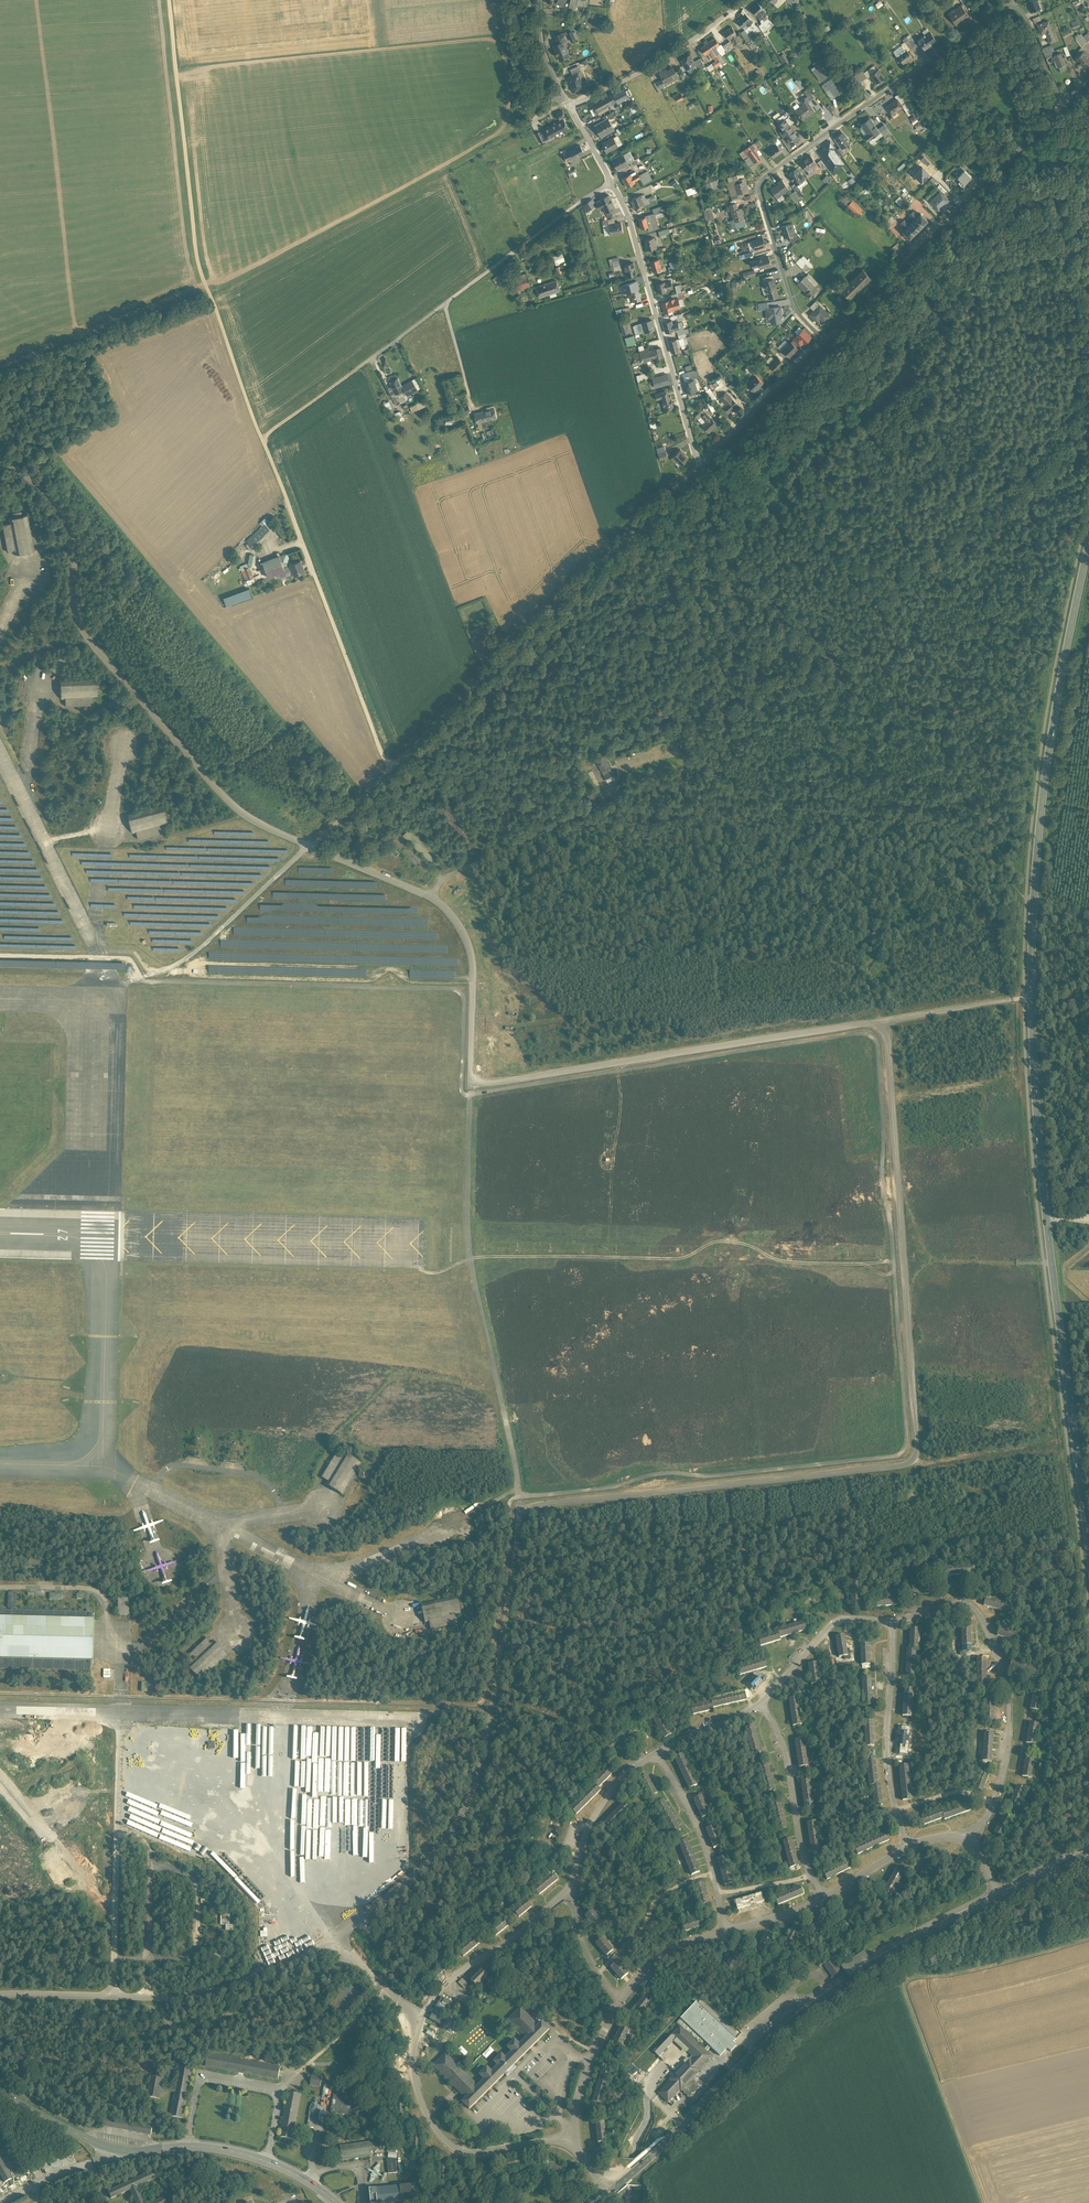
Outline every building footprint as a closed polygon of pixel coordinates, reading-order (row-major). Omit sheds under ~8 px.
[(568,9),(577,10),(577,4),(577,0),(570,0),(568,9)] [(1037,0),(1031,0),(1028,1),(1032,11),(1040,8),(1037,0)] [(764,9),(757,2),(751,9),(757,15),(761,19),(760,19),(760,21),(761,22),(767,29),(773,24),(768,19),(768,17),(766,14),(767,14),(763,10),(764,9)] [(967,13),(961,4),(957,8),(959,11),(951,17),(956,25),(969,16),(967,13),(968,13),(967,12),(967,13)] [(751,19),(745,13),(737,21),(743,27),(746,24),(748,26),(749,25),(753,22),(751,19)] [(1077,19),(1071,22),(1075,28),(1081,25),(1077,19)] [(1048,20),(1041,23),(1040,23),(1037,25),(1041,34),(1046,32),(1050,43),(1056,40),(1051,28),(1053,28),(1051,23),(1049,24),(1048,20)] [(759,28),(753,22),(749,25),(755,32),(759,28)] [(767,29),(761,22),(759,25),(763,33),(767,29)] [(732,26),(723,32),(729,39),(732,37),(736,43),(740,41),(736,34),(737,34),(732,26)] [(750,37),(745,29),(741,32),(746,40),(749,38),(750,37)] [(930,31),(917,40),(924,49),(936,40),(930,31)] [(562,32),(555,35),(558,43),(563,41),(566,40),(562,32)] [(1082,36),(1076,41),(1081,46),(1087,41),(1082,36)] [(720,44),(715,37),(708,42),(717,56),(719,58),(721,63),(725,61),(720,53),(725,50),(722,45),(721,43),(720,44)] [(917,44),(911,37),(908,39),(913,47),(917,44)] [(908,39),(905,42),(910,49),(913,47),(908,39)] [(558,43),(554,45),(556,49),(555,50),(557,55),(558,55),(560,59),(569,55),(563,41),(558,43)] [(717,56),(708,42),(701,47),(706,54),(710,52),(714,58),(717,56)] [(731,49),(727,42),(722,45),(725,50),(726,52),(731,49)] [(910,49),(905,42),(901,44),(905,50),(906,49),(908,51),(910,49)] [(905,50),(901,44),(894,50),(897,55),(903,63),(912,57),(908,51),(906,49),(905,50)] [(1075,58),(1084,67),(1088,61),(1088,57),(1088,56),(1088,55),(1088,54),(1084,49),(1075,58)] [(789,62),(784,53),(781,55),(783,57),(780,58),(784,65),(789,62)] [(1060,53),(1053,55),(1056,63),(1058,62),(1060,66),(1059,66),(1060,71),(1067,69),(1065,64),(1066,64),(1064,59),(1063,60),(1060,53)] [(690,54),(681,59),(687,69),(695,64),(694,61),(690,54)] [(700,58),(694,61),(695,64),(698,70),(705,66),(700,58)] [(715,60),(712,62),(715,67),(721,63),(718,59),(715,60)] [(829,75),(820,62),(813,68),(821,80),(829,75)] [(712,63),(706,66),(709,71),(715,67),(712,63)] [(874,65),(864,72),(867,77),(870,74),(877,70),(874,65)] [(673,67),(664,72),(663,70),(659,72),(662,78),(666,84),(671,81),(670,79),(676,76),(679,81),(680,80),(673,67)] [(877,70),(870,74),(876,83),(884,77),(878,69),(877,70)] [(862,70),(856,74),(859,79),(860,81),(867,77),(864,72),(862,70)] [(573,75),(568,77),(570,82),(571,85),(572,86),(574,91),(584,87),(578,73),(573,75)] [(841,92),(831,79),(825,83),(829,89),(835,96),(841,92)] [(660,88),(657,81),(654,83),(659,92),(662,91),(660,88)] [(615,91),(612,93),(614,96),(616,101),(617,103),(629,97),(626,90),(624,88),(616,92),(615,91)] [(814,97),(808,88),(804,91),(810,100),(814,97)] [(612,93),(603,98),(607,106),(616,101),(614,96),(612,93)] [(805,97),(801,100),(803,104),(795,110),(801,118),(807,114),(808,115),(814,111),(805,97)] [(904,97),(899,101),(902,106),(905,105),(905,106),(908,104),(904,97)] [(603,98),(593,103),(595,106),(598,111),(607,106),(603,98)] [(897,98),(885,106),(891,114),(896,111),(903,106),(902,106),(899,101),(897,98)] [(562,109),(556,112),(559,119),(566,116),(562,109)] [(789,125),(784,118),(788,115),(786,112),(775,119),(778,123),(778,124),(782,129),(780,131),(784,137),(785,136),(791,144),(799,139),(789,125)] [(788,115),(784,118),(789,125),(796,120),(791,113),(788,115)] [(608,118),(595,125),(601,136),(606,133),(611,130),(611,131),(614,129),(608,118)] [(880,132),(870,118),(861,124),(861,125),(859,126),(860,127),(862,126),(867,133),(864,136),(868,141),(871,138),(880,132)] [(564,119),(554,124),(559,134),(569,129),(564,119)] [(917,122),(915,119),(912,121),(915,124),(913,125),(919,133),(923,130),(917,122)] [(544,129),(545,130),(549,138),(559,134),(554,124),(544,129)] [(688,125),(678,132),(680,135),(690,129),(688,125)] [(886,127),(881,131),(885,138),(891,134),(886,127)] [(549,138),(545,130),(540,132),(540,131),(536,133),(541,143),(545,141),(549,138)] [(847,139),(842,132),(834,137),(841,146),(844,144),(846,145),(850,142),(847,138),(847,139)] [(613,137),(602,143),(606,152),(618,146),(613,137)] [(825,148),(818,152),(832,172),(843,165),(833,150),(835,149),(829,141),(823,145),(825,148)] [(754,142),(744,149),(749,156),(754,163),(761,158),(755,150),(758,148),(754,142)] [(580,144),(569,150),(573,158),(584,152),(580,144)] [(777,145),(769,151),(773,157),(781,151),(777,145)] [(573,158),(569,150),(564,153),(567,161),(573,158)] [(623,154),(612,160),(615,164),(616,163),(619,168),(630,162),(634,159),(629,151),(623,154)] [(810,155),(801,162),(806,170),(816,163),(810,155)] [(925,155),(922,158),(928,165),(931,162),(925,155)] [(754,163),(749,156),(748,157),(747,157),(744,159),(749,166),(754,163)] [(634,159),(630,162),(632,166),(639,162),(637,158),(634,159)] [(900,170),(908,162),(906,160),(898,168),(900,170)] [(930,174),(922,165),(913,174),(920,183),(930,174)] [(575,168),(568,171),(569,175),(572,175),(572,177),(575,176),(574,171),(576,170),(575,168)] [(804,179),(797,168),(789,174),(795,182),(796,184),(804,179)] [(965,171),(964,170),(958,177),(961,180),(965,184),(971,177),(965,171)] [(630,173),(622,178),(627,187),(635,182),(635,181),(640,178),(638,173),(632,176),(630,173)] [(705,177),(708,191),(721,188),(718,174),(705,177)] [(830,183),(833,180),(827,174),(823,179),(826,182),(828,180),(830,183)] [(745,177),(739,179),(740,182),(735,183),(738,194),(748,191),(745,182),(746,182),(745,177)] [(783,181),(771,189),(776,197),(788,189),(783,181)] [(801,190),(796,184),(795,182),(791,185),(795,191),(797,193),(801,190)] [(696,185),(685,189),(688,195),(698,191),(696,185)] [(795,191),(790,195),(795,202),(800,198),(797,193),(795,191)] [(948,200),(940,192),(930,201),(939,210),(948,200)] [(609,194),(600,198),(601,201),(596,203),(598,208),(603,206),(606,212),(615,208),(609,194)] [(643,204),(643,205),(644,206),(657,202),(654,195),(646,198),(644,194),(641,195),(642,197),(641,197),(643,204)] [(641,195),(632,198),(633,200),(632,201),(634,208),(643,205),(643,204),(641,197),(642,197),(641,195)] [(895,200),(900,204),(904,200),(900,195),(895,200)] [(592,199),(586,203),(590,209),(595,205),(593,201),(594,201),(592,199)] [(864,211),(853,199),(847,206),(857,217),(864,211)] [(738,208),(736,202),(729,204),(735,221),(736,226),(745,224),(744,219),(744,218),(741,208),(738,208)] [(661,206),(653,209),(654,214),(663,212),(661,206)] [(712,206),(704,208),(706,220),(714,218),(712,206)] [(922,225),(928,220),(920,213),(917,216),(912,212),(910,213),(922,225)] [(919,229),(922,225),(910,213),(908,215),(913,220),(911,222),(919,229)] [(646,217),(638,219),(641,228),(648,226),(649,230),(657,228),(653,214),(645,216),(646,217)] [(914,233),(919,229),(911,222),(909,224),(904,220),(902,222),(914,233)] [(621,222),(615,223),(615,222),(609,224),(610,234),(623,232),(621,222)] [(910,238),(914,233),(902,222),(901,223),(905,228),(902,231),(910,238)] [(790,224),(782,226),(785,237),(794,234),(793,231),(794,230),(793,227),(792,227),(791,227),(790,224)] [(654,237),(645,239),(646,245),(647,250),(656,247),(654,237)] [(763,237),(752,241),(755,249),(765,246),(763,237)] [(795,252),(792,255),(796,261),(800,257),(795,252)] [(564,253),(554,255),(555,263),(565,262),(564,253)] [(768,255),(758,259),(752,261),(753,266),(759,264),(760,268),(771,264),(768,255)] [(618,256),(609,259),(613,270),(622,267),(618,256)] [(659,258),(650,261),(653,271),(662,269),(661,265),(664,264),(662,258),(659,258)] [(810,267),(801,258),(796,262),(805,271),(810,267)] [(675,260),(669,262),(670,266),(668,267),(670,271),(677,269),(675,260)] [(633,262),(624,265),(627,276),(637,273),(633,262)] [(863,269),(855,277),(863,285),(871,277),(863,269)] [(518,289),(531,284),(526,270),(518,273),(520,277),(514,279),(518,289)] [(500,271),(492,277),(497,284),(505,278),(500,271)] [(814,286),(805,277),(798,283),(807,292),(808,292),(814,286)] [(855,277),(841,290),(849,298),(863,285),(855,277)] [(774,278),(764,281),(765,285),(767,294),(768,294),(769,298),(778,295),(774,278)] [(556,280),(536,287),(540,297),(559,290),(556,280)] [(624,292),(630,291),(630,290),(638,288),(639,288),(637,280),(622,285),(624,292)] [(664,281),(656,284),(659,293),(667,290),(666,288),(673,286),(671,281),(665,283),(664,281)] [(814,286),(808,292),(807,292),(807,293),(811,298),(818,291),(814,286)] [(638,288),(630,290),(630,291),(631,295),(629,295),(631,302),(641,299),(638,288)] [(674,298),(669,299),(669,300),(662,302),(665,312),(673,310),(673,309),(676,308),(677,308),(680,307),(678,297),(674,298)] [(830,315),(820,305),(818,307),(810,314),(816,320),(820,316),(825,320),(830,315)] [(781,306),(766,309),(767,316),(770,316),(772,323),(781,322),(780,314),(782,314),(781,306)] [(652,319),(636,324),(633,326),(636,334),(655,329),(652,319)] [(672,320),(663,322),(666,332),(675,330),(674,330),(677,329),(680,328),(678,322),(673,323),(672,320)] [(626,322),(620,323),(623,334),(629,332),(626,322)] [(794,331),(797,334),(803,328),(800,325),(794,331)] [(803,329),(797,335),(804,342),(804,343),(811,336),(803,329)] [(634,335),(624,337),(626,346),(636,344),(634,335)] [(804,342),(797,335),(793,338),(800,345),(804,342)] [(678,339),(668,342),(671,352),(680,350),(679,346),(680,345),(678,339)] [(798,348),(791,340),(782,349),(790,357),(793,354),(793,353),(798,348)] [(661,347),(649,350),(648,347),(644,348),(644,350),(640,351),(642,362),(663,356),(661,347)] [(757,351),(752,357),(758,363),(763,357),(757,351)] [(778,356),(775,359),(774,358),(769,363),(776,370),(784,363),(778,356)] [(751,363),(747,367),(752,372),(756,368),(751,363)] [(667,374),(653,378),(655,387),(670,383),(667,374)] [(756,375),(747,383),(755,392),(759,388),(758,387),(763,382),(756,375)] [(412,380),(402,385),(398,378),(389,382),(396,394),(396,395),(398,398),(416,388),(417,390),(412,380)] [(694,379),(684,382),(685,382),(687,387),(686,388),(687,393),(697,390),(696,390),(693,380),(694,379)] [(667,390),(655,394),(657,399),(662,398),(668,396),(667,390)] [(738,404),(726,392),(720,397),(726,404),(724,406),(729,412),(738,404)] [(396,395),(392,397),(396,405),(400,402),(398,398),(396,395)] [(668,396),(662,398),(665,410),(674,407),(671,395),(668,396)] [(720,404),(716,398),(711,402),(716,408),(720,404)] [(390,400),(385,402),(391,417),(401,413),(400,411),(395,413),(390,400)] [(412,411),(426,406),(424,401),(410,406),(412,411)] [(471,410),(468,405),(462,408),(465,413),(471,410)] [(494,408),(488,410),(490,419),(496,417),(494,408)] [(488,410),(475,413),(477,422),(490,419),(488,410)] [(717,424),(706,412),(701,416),(706,422),(703,425),(709,431),(717,424)] [(685,454),(680,449),(673,456),(681,464),(688,458),(685,454)] [(666,451),(658,453),(660,460),(668,457),(666,451)] [(21,510),(13,512),(13,516),(7,518),(8,523),(1,524),(6,551),(13,550),(14,554),(35,550),(28,514),(22,515),(21,510)] [(265,523),(246,540),(253,548),(272,531),(265,523)] [(248,562),(240,565),(246,585),(255,582),(252,571),(249,570),(248,566),(254,565),(256,554),(250,553),(248,562)] [(284,568),(291,566),(290,564),(291,563),(287,553),(280,556),(284,568)] [(280,555),(262,562),(267,577),(280,572),(282,577),(293,572),(291,566),(284,568),(280,556),(280,555)] [(291,563),(290,564),(291,566),(293,572),(295,575),(305,571),(300,560),(291,563)] [(250,588),(224,596),(227,605),(253,597),(250,588)] [(480,626),(469,630),(474,641),(485,636),(480,626)] [(485,637),(476,641),(484,659),(493,655),(487,642),(485,637)] [(59,654),(49,667),(57,673),(67,659),(59,654)] [(97,676),(60,678),(61,699),(65,699),(65,706),(93,705),(93,698),(98,697),(98,691),(102,691),(102,682),(97,683),(97,676)] [(661,743),(645,748),(648,758),(674,749),(672,744),(662,747),(661,743)] [(595,759),(607,782),(615,778),(604,754),(595,759)] [(645,757),(629,758),(630,767),(645,766),(645,757)] [(163,803),(127,812),(132,833),(136,832),(138,839),(165,832),(163,825),(168,824),(166,818),(171,816),(169,808),(164,809),(163,803)] [(390,850),(396,856),(399,853),(393,848),(390,850)] [(344,1453),(341,1458),(335,1454),(321,1478),(327,1481),(325,1485),(343,1496),(355,1475),(362,1464),(357,1461),(359,1457),(352,1453),(349,1456),(344,1453)] [(860,1608),(860,1581),(851,1581),(851,1609),(860,1608)] [(933,1585),(912,1587),(912,1596),(933,1594),(933,1585)] [(16,1593),(8,1593),(8,1608),(11,1608),(11,1611),(13,1611),(13,1608),(16,1608),(16,1593)] [(825,1593),(798,1601),(801,1609),(827,1601),(825,1593)] [(457,1596),(421,1603),(425,1624),(429,1623),(431,1630),(458,1624),(456,1618),(461,1617),(460,1610),(465,1609),(463,1601),(458,1602),(457,1596)] [(900,1597),(872,1599),(873,1607),(901,1605),(900,1597)] [(1006,1603),(986,1597),(983,1605),(1004,1611),(1006,1603)] [(129,1598),(117,1598),(117,1615),(129,1615),(129,1598)] [(0,1610),(0,1668),(90,1671),(91,1661),(92,1661),(93,1620),(92,1620),(92,1613),(89,1613),(89,1611),(87,1610),(87,1613),(13,1611),(11,1611),(0,1610)] [(804,1622),(777,1630),(778,1632),(758,1638),(760,1646),(781,1640),(780,1638),(806,1630),(804,1622)] [(970,1624),(961,1624),(962,1652),(971,1652),(970,1624)] [(1019,1633),(999,1627),(997,1636),(1017,1641),(1019,1633)] [(919,1629),(910,1629),(909,1649),(907,1649),(906,1677),(910,1677),(914,1678),(916,1650),(918,1650),(919,1629)] [(839,1636),(836,1636),(838,1654),(839,1657),(848,1656),(844,1635),(839,1636)] [(206,1638),(186,1657),(190,1662),(187,1666),(191,1671),(188,1674),(194,1680),(197,1677),(201,1681),(228,1656),(213,1641),(211,1643),(206,1638)] [(867,1644),(860,1644),(861,1665),(870,1665),(869,1644),(867,1644)] [(985,1658),(977,1658),(977,1686),(986,1686),(985,1658)] [(764,1659),(737,1667),(740,1675),(767,1667),(764,1659)] [(1038,1667),(1011,1660),(1009,1669),(1036,1676),(1038,1667)] [(817,1663),(808,1664),(810,1675),(811,1685),(820,1683),(818,1668),(817,1663)] [(871,1677),(862,1677),(863,1705),(869,1705),(872,1705),(871,1677)] [(909,1688),(905,1688),(902,1716),(911,1717),(913,1689),(909,1688)] [(1043,1690),(1034,1689),(1030,1709),(1039,1711),(1043,1690)] [(745,1692),(711,1699),(711,1702),(691,1706),(693,1715),(713,1710),(713,1708),(747,1700),(745,1692)] [(994,1696),(985,1696),(984,1724),(993,1724),(994,1696)] [(798,1697),(789,1699),(793,1726),(802,1725),(798,1697)] [(672,1734),(661,1716),(654,1721),(664,1739),(672,1734)] [(869,1718),(864,1718),(865,1746),(869,1746),(874,1746),(873,1718),(869,1718)] [(1038,1724),(1030,1723),(1026,1743),(1035,1745),(1038,1724)] [(761,1753),(754,1726),(745,1728),(752,1755),(757,1754),(761,1753)] [(910,1728),(901,1727),(899,1755),(903,1755),(908,1756),(910,1728)] [(831,1730),(827,1735),(832,1741),(837,1736),(831,1730)] [(993,1734),(984,1733),(982,1761),(991,1762),(993,1734)] [(804,1739),(795,1740),(799,1768),(808,1766),(804,1739)] [(693,1776),(682,1754),(678,1756),(674,1757),(689,1789),(697,1785),(693,1776)] [(1035,1757),(1026,1756),(1022,1777),(1031,1778),(1035,1757)] [(878,1784),(875,1757),(870,1757),(866,1758),(869,1786),(871,1785),(874,1806),(880,1805),(883,1805),(880,1784),(878,1784)] [(764,1764),(759,1766),(766,1793),(771,1791),(775,1790),(768,1763),(764,1764)] [(902,1766),(899,1766),(903,1801),(908,1800),(911,1800),(908,1765),(902,1766)] [(607,1767),(592,1782),(595,1784),(570,1808),(576,1815),(601,1790),(599,1788),(613,1773),(607,1767)] [(990,1772),(982,1769),(974,1788),(982,1792),(990,1772)] [(657,1793),(647,1775),(639,1779),(640,1780),(650,1798),(655,1795),(657,1793)] [(810,1780),(801,1781),(805,1809),(814,1808),(810,1780)] [(1017,1785),(1009,1805),(1017,1808),(1025,1789),(1017,1785)] [(710,1815),(702,1795),(694,1799),(702,1818),(710,1815)] [(681,1830),(664,1800),(660,1802),(656,1804),(673,1835),(681,1830)] [(776,1803),(771,1804),(778,1831),(782,1830),(787,1829),(780,1802),(776,1803)] [(968,1802),(942,1812),(941,1810),(921,1817),(924,1825),(943,1818),(944,1820),(971,1810),(968,1802)] [(624,1803),(599,1827),(602,1830),(606,1834),(630,1809),(625,1804),(624,1803)] [(1012,1819),(1005,1814),(994,1832),(1001,1837),(1012,1819)] [(572,1819),(567,1817),(556,1844),(562,1846),(572,1819)] [(816,1821),(807,1823),(811,1850),(814,1850),(820,1849),(816,1821)] [(722,1845),(714,1825),(706,1828),(714,1848),(722,1845)] [(886,1832),(854,1847),(856,1851),(857,1855),(889,1840),(886,1832)] [(799,1866),(791,1839),(786,1840),(783,1841),(790,1868),(799,1866)] [(700,1872),(687,1840),(679,1843),(692,1875),(700,1872)] [(733,1883),(726,1856),(718,1858),(725,1886),(733,1883)] [(959,1856),(948,1874),(956,1879),(966,1860),(959,1856)] [(848,1859),(823,1872),(827,1880),(852,1867),(849,1862),(848,1859)] [(927,1862),(917,1881),(925,1885),(935,1867),(927,1862)] [(896,1869),(882,1893),(890,1898),(904,1873),(896,1869)] [(552,1872),(533,1888),(539,1895),(558,1879),(552,1872)] [(709,1903),(703,1883),(695,1886),(701,1906),(709,1903)] [(792,1890),(774,1897),(778,1905),(804,1894),(800,1886),(792,1890)] [(762,1893),(735,1901),(737,1909),(764,1901),(762,1893)] [(852,1898),(840,1923),(848,1927),(860,1902),(852,1898)] [(526,1899),(513,1910),(519,1917),(532,1907),(526,1899)] [(603,1923),(592,1910),(585,1916),(596,1928),(603,1923)] [(230,1913),(220,1912),(220,1915),(221,1915),(221,1925),(226,1925),(226,1931),(233,1931),(233,1925),(230,1925),(230,1913)] [(821,1914),(812,1933),(820,1937),(829,1918),(821,1914)] [(702,1917),(682,1924),(685,1932),(705,1925),(702,1917)] [(503,1918),(490,1929),(496,1936),(509,1925),(503,1918)] [(801,1928),(793,1924),(784,1943),(792,1947),(801,1928)] [(765,1933),(756,1952),(764,1956),(773,1937),(765,1933)] [(477,1934),(458,1949),(463,1957),(483,1941),(477,1934)] [(614,1950),(603,1937),(596,1943),(606,1956),(610,1953),(614,1950)] [(745,1947),(737,1943),(725,1968),(733,1972),(745,1947)] [(223,1955),(217,1952),(213,1958),(220,1962),(223,1955)] [(833,1960),(825,1966),(832,1977),(842,1970),(839,1965),(837,1967),(833,1960)] [(627,1972),(618,1961),(614,1964),(610,1967),(621,1980),(628,1974),(627,1972)] [(442,1963),(432,1972),(437,1977),(446,1968),(442,1963)] [(482,1969),(471,1980),(477,1986),(488,1975),(485,1972),(482,1969)] [(468,1985),(462,1978),(458,1982),(464,1989),(468,1985)] [(477,1993),(473,1989),(469,1993),(473,1997),(477,1993)] [(442,1997),(430,2019),(440,2024),(442,2019),(439,2018),(446,2005),(449,2007),(451,2004),(451,2003),(442,1997)] [(643,1997),(633,2010),(640,2016),(650,2003),(643,1997)] [(474,1999),(466,2007),(469,2011),(477,2003),(474,1999)] [(457,2001),(454,2006),(460,2011),(464,2007),(457,2001)] [(736,2039),(696,2001),(680,2018),(681,2019),(677,2023),(680,2026),(700,2046),(704,2041),(708,2045),(704,2049),(706,2052),(711,2047),(720,2056),(727,2048),(729,2050),(731,2052),(736,2046),(734,2044),(733,2043),(736,2039)] [(538,2026),(520,2008),(508,2020),(526,2038),(519,2044),(515,2040),(507,2047),(512,2052),(506,2058),(501,2054),(494,2061),(498,2065),(492,2072),(487,2067),(480,2075),(484,2079),(478,2086),(463,2071),(463,2072),(445,2054),(433,2066),(466,2098),(462,2102),(469,2109),(505,2074),(507,2076),(516,2067),(514,2065),(549,2029),(542,2022),(538,2026)] [(364,2033),(357,2026),(353,2030),(359,2037),(364,2033)] [(630,2030),(621,2026),(614,2041),(622,2045),(630,2030)] [(700,2046),(680,2026),(671,2036),(675,2040),(692,2056),(689,2059),(699,2069),(711,2056),(706,2052),(704,2049),(700,2046)] [(671,2036),(655,2053),(659,2056),(675,2040),(671,2036)] [(280,2067),(208,2053),(205,2066),(278,2080),(280,2067)] [(676,2073),(669,2079),(671,2081),(680,2089),(681,2091),(695,2076),(701,2070),(699,2069),(689,2059),(676,2073)] [(192,2068),(180,2066),(175,2089),(162,2086),(164,2078),(150,2075),(146,2096),(160,2099),(162,2089),(175,2092),(170,2116),(183,2118),(192,2068)] [(611,2071),(602,2068),(593,2102),(601,2104),(611,2071)] [(322,2077),(316,2076),(317,2074),(315,2074),(315,2075),(312,2075),(310,2085),(320,2087),(322,2077)] [(695,2076),(681,2091),(684,2091),(684,2094),(687,2094),(687,2097),(690,2097),(702,2084),(702,2082),(699,2081),(698,2079),(696,2078),(695,2076)] [(671,2081),(659,2093),(668,2102),(680,2089),(671,2081)] [(301,2094),(288,2092),(280,2137),(292,2139),(301,2094)] [(342,2097),(334,2095),(331,2112),(346,2114),(349,2112),(350,2108),(353,2106),(351,2103),(352,2099),(348,2098),(345,2094),(342,2097)] [(405,2097),(396,2097),(396,2114),(405,2114),(405,2097)] [(153,2127),(103,2117),(101,2125),(151,2135),(153,2127)] [(604,2120),(595,2122),(598,2142),(607,2141),(604,2120)] [(421,2134),(412,2134),(412,2151),(421,2151),(421,2134)] [(370,2143),(340,2147),(341,2152),(341,2157),(342,2157),(342,2160),(372,2156),(371,2152),(371,2151),(374,2150),(374,2152),(377,2151),(376,2150),(380,2150),(379,2143),(370,2144),(370,2143)] [(523,2155),(505,2160),(507,2169),(526,2165),(523,2155)] [(396,2156),(389,2157),(389,2159),(387,2160),(389,2173),(397,2173),(396,2156)] [(567,2165),(551,2157),(546,2166),(562,2174),(563,2173),(567,2165)] [(0,2159),(0,2174),(5,2183),(11,2179),(1,2162),(2,2161),(0,2159)] [(448,2164),(439,2164),(439,2181),(448,2181),(448,2164)] [(490,2174),(483,2169),(472,2187),(479,2192),(490,2174)] [(125,2183),(126,2184),(107,2192),(110,2199),(129,2190),(135,2202),(143,2202),(136,2187),(155,2178),(152,2172),(134,2180),(125,2183)] [(370,2189),(370,2190),(367,2191),(368,2202),(371,2202),(385,2202),(418,2200),(416,2185),(370,2189)]
